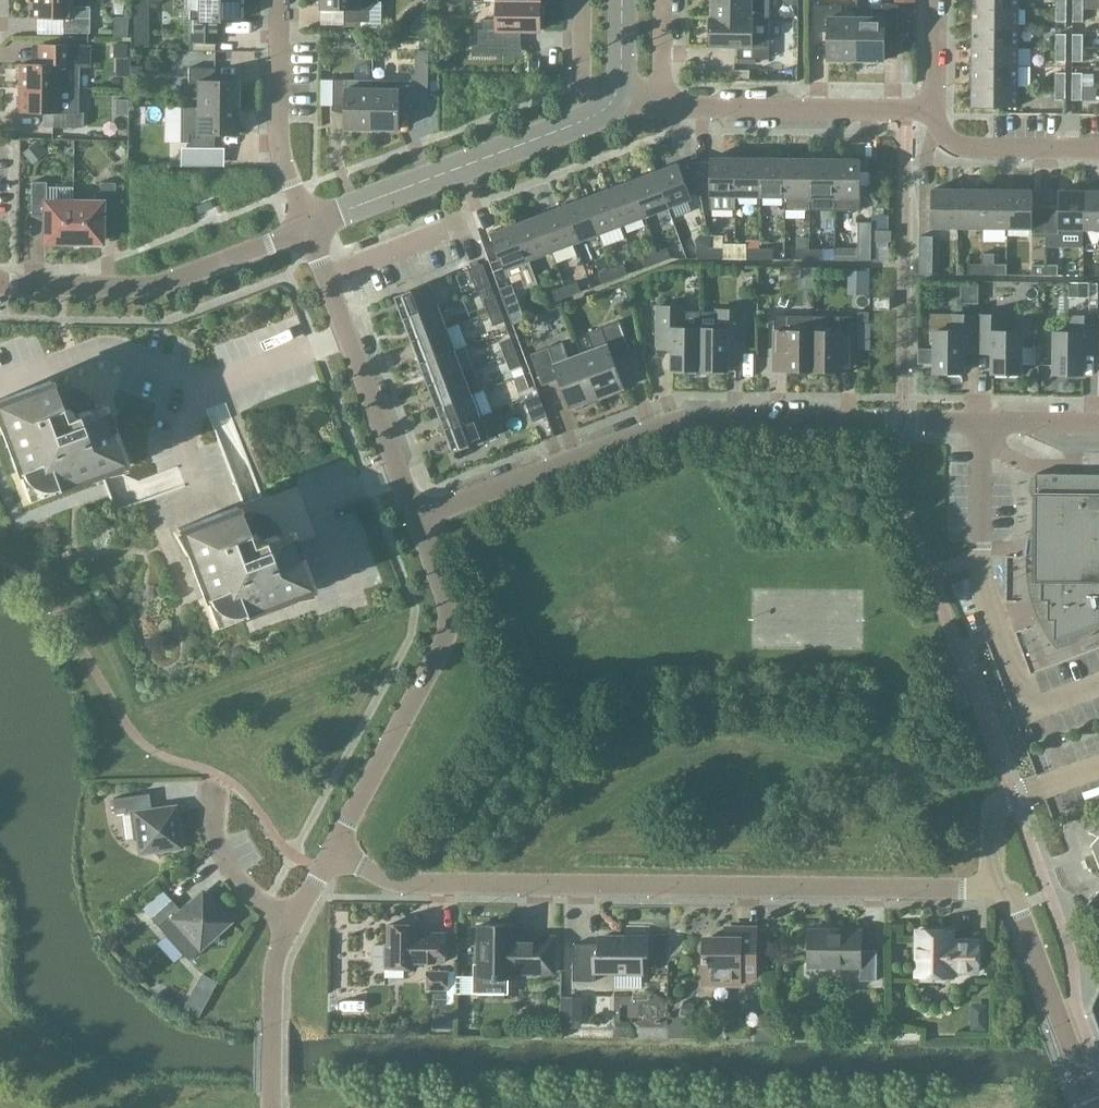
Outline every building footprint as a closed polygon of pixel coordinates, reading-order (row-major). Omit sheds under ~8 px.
[(70,0),(30,0),(30,18),(62,18),(62,32),(88,33),(89,6),(70,6),(70,0)] [(238,0),(196,0),(196,10),(188,10),(187,41),(214,42),(214,20),(237,21),(238,0)] [(321,8),(344,9),(344,21),(370,21),(370,10),(378,1),(378,0),(321,0),(321,8)] [(540,30),(540,1),(497,0),(497,19),(484,19),(484,29),(478,29),(478,44),(472,44),(472,55),(516,56),(516,30),(540,30)] [(764,18),(765,0),(712,0),(712,17),(710,17),(710,18),(764,19),(764,18)] [(856,17),(856,60),(884,60),(884,32),(898,32),(898,3),(872,3),(872,17),(856,17)] [(856,60),(856,17),(841,17),(841,5),(813,5),(813,31),(828,31),(828,59),(856,60)] [(1018,27),(1018,7),(973,7),(973,26),(1018,27)] [(1083,21),(1083,8),(1072,7),(1072,21),(1083,21)] [(1066,21),(1066,8),(1055,8),(1055,21),(1066,21)] [(768,59),(769,18),(764,18),(764,19),(710,18),(710,45),(738,45),(738,58),(768,59)] [(139,36),(140,19),(128,19),(128,36),(139,36)] [(1018,46),(1018,27),(973,26),(972,46),(1018,46)] [(1055,47),(1066,47),(1066,33),(1055,33),(1055,47)] [(1072,47),(1082,47),(1082,34),(1072,33),(1072,47)] [(19,63),(19,88),(58,88),(58,81),(76,82),(77,65),(87,65),(87,47),(37,46),(37,64),(19,63)] [(1017,66),(1018,46),(972,46),(972,66),(1017,66)] [(1066,61),(1066,47),(1055,47),(1055,60),(1066,61)] [(1082,61),(1082,47),(1072,47),(1072,61),(1082,61)] [(1017,86),(1017,66),(972,66),(972,85),(1017,86)] [(237,107),(237,80),(214,80),(214,68),(188,67),(187,92),(196,92),(196,107),(237,107)] [(1055,86),(1065,86),(1065,72),(1055,72),(1055,86)] [(1071,86),(1082,86),(1082,72),(1071,72),(1071,86)] [(372,88),(373,88),(373,79),(333,79),(333,105),(345,105),(345,128),(372,129),(372,88)] [(411,106),(412,80),(399,80),(399,88),(373,88),(372,88),(372,129),(398,129),(399,106),(411,106)] [(1017,106),(1017,86),(972,85),(972,106),(1017,106)] [(1065,99),(1065,86),(1055,86),(1055,99),(1065,99)] [(1082,100),(1082,86),(1071,86),(1071,99),(1082,100)] [(58,112),(58,88),(19,88),(18,112),(50,112),(50,127),(82,127),(82,112),(58,112)] [(163,114),(186,113),(185,97),(162,98),(163,114)] [(236,134),(237,107),(196,107),(195,133),(187,133),(187,148),(213,149),(213,134),(236,134)] [(183,148),(183,165),(216,165),(216,149),(213,149),(187,148),(183,148)] [(735,196),(736,157),(710,157),(710,161),(694,161),(699,189),(710,189),(710,196),(735,196)] [(760,196),(760,158),(736,157),(735,196),(760,196)] [(785,196),(785,158),(760,158),(760,196),(785,196)] [(809,210),(810,197),(810,158),(785,158),(785,196),(785,209),(809,210)] [(834,197),(835,158),(810,158),(810,197),(834,197)] [(834,210),(860,210),(860,159),(835,158),(834,197),(834,210)] [(689,192),(699,189),(694,161),(686,164),(680,167),(678,163),(654,172),(668,207),(692,198),(689,192)] [(644,216),(668,207),(654,172),(631,180),(644,216)] [(621,225),(644,216),(631,180),(608,189),(621,225)] [(72,241),(72,202),(45,202),(45,181),(30,181),(30,213),(44,213),(44,241),(72,241)] [(72,202),(72,241),(99,242),(99,214),(114,214),(114,182),(99,182),(99,202),(72,202)] [(598,234),(621,225),(608,189),(584,198),(598,234)] [(957,227),(957,189),(932,189),(931,227),(957,227)] [(982,227),(982,189),(957,189),(957,227),(982,227)] [(1006,228),(1007,189),(982,189),(982,227),(1006,228)] [(1032,205),(1032,190),(1007,189),(1006,228),(1031,228),(1031,233),(1045,233),(1045,205),(1032,205)] [(1083,228),(1084,190),(1058,190),(1058,206),(1045,205),(1045,233),(1058,233),(1058,228),(1083,228)] [(1084,190),(1083,228),(1098,229),(1098,190),(1084,190)] [(575,242),(598,234),(584,198),(561,206),(575,242)] [(209,201),(195,206),(197,213),(212,208),(209,201)] [(551,251),(575,242),(561,206),(538,215),(551,251)] [(528,260),(551,251),(538,215),(515,224),(528,260)] [(871,260),(871,225),(871,222),(858,222),(857,247),(835,247),(834,259),(871,260)] [(504,269),(528,260),(515,224),(491,233),(504,269)] [(876,229),(875,241),(891,241),(891,230),(876,229)] [(919,273),(932,274),(933,235),(919,235),(919,273)] [(809,248),(809,237),(796,237),(796,259),(809,259),(809,248)] [(759,248),(759,239),(746,239),(746,259),(759,259),(759,248)] [(658,262),(670,258),(670,257),(667,247),(654,252),(658,262)] [(710,258),(710,247),(697,247),(697,258),(710,258)] [(710,247),(710,258),(723,258),(723,247),(710,247)] [(759,248),(759,259),(772,259),(772,248),(759,248)] [(809,259),(822,259),(822,248),(809,248),(809,259)] [(646,267),(658,262),(654,252),(642,256),(646,267)] [(477,291),(491,285),(482,263),(468,268),(477,291)] [(611,268),(615,278),(627,274),(623,263),(611,268)] [(981,274),(981,263),(968,263),(968,274),(981,274)] [(981,274),(994,274),(994,263),(981,263),(981,274)] [(1044,275),(1044,264),(1031,264),(1031,275),(1044,275)] [(1044,275),(1057,275),(1057,264),(1044,264),(1044,275)] [(603,283),(615,278),(611,268),(599,272),(603,283)] [(848,271),(848,306),(870,306),(870,271),(848,271)] [(580,291),(577,281),(564,285),(568,296),(580,291)] [(403,318),(438,305),(429,283),(395,296),(403,318)] [(499,288),(512,324),(525,319),(512,283),(499,288)] [(556,300),(568,296),(564,285),(552,290),(556,300)] [(488,312),(499,307),(494,294),(483,298),(488,312)] [(874,297),(874,309),(889,309),(889,297),(874,297)] [(412,340),(446,327),(438,305),(403,318),(412,340)] [(684,311),(684,306),(657,306),(657,348),(672,348),(671,369),(700,369),(700,311),(684,311)] [(493,325),(504,321),(499,307),(488,312),(493,325)] [(700,311),(700,369),(728,369),(728,348),(743,349),(743,309),(716,309),(716,311),(700,311)] [(978,352),(978,315),(933,314),(930,317),(930,331),(934,331),(934,372),(963,372),(963,352),(978,352)] [(813,370),(813,315),(774,315),(774,370),(813,370)] [(813,315),(813,370),(852,371),(853,316),(813,315)] [(978,315),(978,352),(992,352),(992,372),(1021,373),(1021,331),(1005,331),(1005,315),(978,315)] [(1097,353),(1098,316),(1071,316),(1071,331),(1054,331),(1054,373),(1083,373),(1083,353),(1097,353)] [(581,354),(597,397),(624,387),(613,358),(631,352),(619,320),(587,332),(593,349),(581,354)] [(420,362),(454,349),(446,327),(412,340),(420,362)] [(505,356),(516,352),(510,338),(500,342),(505,356)] [(597,397),(581,354),(569,358),(563,341),(530,353),(542,385),(560,378),(571,407),(597,397)] [(428,384),(463,371),(454,349),(420,362),(428,384)] [(524,374),(521,365),(516,352),(505,356),(510,369),(511,369),(514,377),(524,374)] [(436,406),(471,393),(481,390),(473,368),(463,371),(428,384),(436,406)] [(532,396),(529,388),(524,374),(514,377),(513,377),(518,392),(521,390),(524,399),(532,396)] [(0,398),(0,429),(26,499),(123,463),(100,403),(79,411),(77,405),(61,411),(49,380),(0,398)] [(444,428),(479,415),(471,393),(436,406),(444,428)] [(532,396),(524,399),(532,421),(547,416),(538,393),(532,396)] [(444,428),(453,451),(498,434),(490,412),(479,416),(479,415),(444,428)] [(1036,473),(1035,547),(1034,580),(1041,580),(1041,600),(1048,600),(1048,619),(1054,619),(1054,639),(1098,622),(1098,474),(1036,473)] [(247,536),(236,506),(176,528),(213,625),(309,588),(287,529),(266,537),(263,530),(247,536)] [(959,681),(949,685),(958,709),(968,706),(959,681)] [(176,815),(165,806),(150,808),(148,793),(112,798),(114,814),(129,812),(133,838),(151,852),(159,857),(164,850),(181,848),(176,815)] [(1098,914),(1098,889),(1087,904),(1098,914)] [(170,899),(150,918),(159,928),(188,960),(208,941),(209,941),(218,942),(218,933),(230,922),(208,897),(194,896),(179,909),(170,899)] [(373,967),(384,967),(416,968),(416,961),(444,961),(445,933),(417,933),(417,924),(388,924),(388,943),(385,943),(385,944),(374,944),(373,967)] [(509,993),(509,977),(515,977),(515,971),(553,972),(554,937),(515,937),(515,925),(478,925),(477,963),(473,962),(472,992),(509,993)] [(648,927),(627,926),(627,937),(599,937),(598,944),(573,943),(573,980),(595,980),(595,971),(642,972),(642,955),(648,955),(648,927)] [(755,977),(756,928),(725,927),(725,938),(703,937),(703,983),(740,984),(740,977),(755,977)] [(861,929),(808,928),(808,967),(859,968),(859,980),(876,980),(876,950),(861,949),(861,929)] [(950,971),(978,971),(978,941),(951,940),(951,930),(918,930),(917,975),(950,976),(950,971)] [(426,970),(425,990),(446,991),(446,1005),(455,1005),(455,994),(455,976),(455,970),(426,970)]
